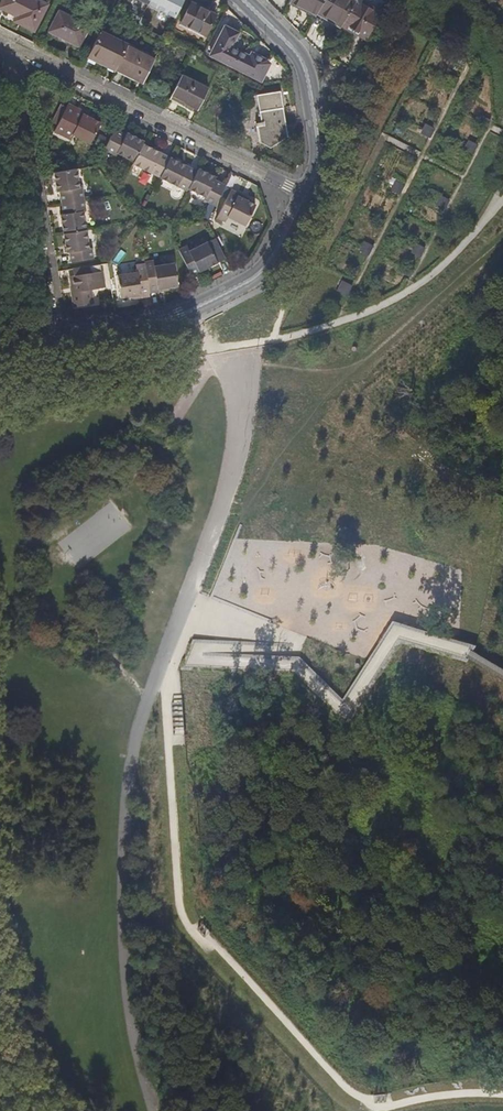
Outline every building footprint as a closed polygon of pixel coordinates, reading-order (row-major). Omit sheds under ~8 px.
[(8,11),(14,0),(2,0),(0,4),(0,7),(8,11)] [(36,0),(14,0),(8,11),(16,16),(21,18),(18,23),(26,27),(33,30),(45,5),(36,0)] [(289,1),(317,15),(318,11),(324,0),(290,0),(289,1)] [(342,24),(355,1),(354,0),(324,0),(318,11),(342,24)] [(359,0),(356,0),(355,1),(342,24),(340,28),(355,37),(356,38),(358,34),(366,39),(381,13),(359,0)] [(214,15),(191,3),(180,23),(204,35),(214,15)] [(47,31),(63,39),(73,19),(57,11),(47,31)] [(132,12),(127,21),(137,26),(141,17),(132,12)] [(87,26),(73,19),(63,39),(77,46),(87,26)] [(210,55),(243,71),(250,58),(229,47),(236,33),(224,27),(210,55)] [(88,56),(116,69),(127,46),(100,32),(88,56)] [(154,59),(127,46),(116,69),(143,82),(154,59)] [(252,54),(250,58),(243,71),(261,80),(268,66),(267,62),(252,54)] [(185,103),(197,110),(207,89),(180,76),(170,95),(185,102),(185,103)] [(256,93),(259,111),(283,107),(279,89),(256,93)] [(83,112),(66,104),(52,133),(68,141),(70,136),(79,140),(88,144),(99,123),(90,119),(81,115),(83,112)] [(287,134),(283,109),(261,113),(259,112),(260,120),(255,121),(255,124),(256,124),(259,140),(270,146),(287,134)] [(421,134),(431,137),(434,128),(425,125),(421,134)] [(115,154),(132,162),(141,144),(143,141),(125,133),(124,135),(113,130),(102,151),(114,156),(115,154)] [(79,140),(70,136),(68,141),(76,145),(79,140)] [(473,155),(479,146),(470,141),(465,150),(473,155)] [(168,157),(141,144),(132,162),(131,164),(158,178),(168,157)] [(196,170),(168,157),(158,178),(185,191),(186,189),(196,170)] [(214,177),(197,168),(196,170),(186,189),(203,197),(202,200),(214,205),(224,184),(214,179),(214,177)] [(57,192),(59,203),(82,199),(80,187),(77,188),(74,169),(52,173),(55,192),(57,192)] [(255,206),(246,201),(237,196),(238,194),(230,190),(215,218),(217,219),(222,221),(223,222),(224,222),(226,218),(244,226),(255,206)] [(84,212),(82,199),(59,203),(61,216),(59,216),(62,233),(84,230),(81,212),(84,212)] [(87,248),(84,230),(62,233),(65,253),(68,253),(69,262),(92,259),(90,248),(87,248)] [(206,242),(217,262),(224,258),(214,238),(206,242)] [(195,241),(186,245),(188,250),(197,246),(195,241)] [(217,262),(206,242),(197,246),(188,250),(186,245),(178,249),(192,278),(200,274),(199,271),(208,267),(217,262)] [(366,242),(360,252),(370,257),(375,247),(366,242)] [(413,253),(422,258),(426,249),(417,245),(413,253)] [(358,253),(352,264),(361,269),(367,257),(358,253)] [(152,265),(151,261),(142,262),(147,293),(156,292),(156,289),(165,287),(175,285),(172,263),(161,264),(152,265)] [(69,277),(74,308),(90,305),(88,291),(103,288),(100,272),(99,265),(71,270),(72,277),(69,277)] [(343,281),(338,291),(348,297),(354,287),(343,281)]
